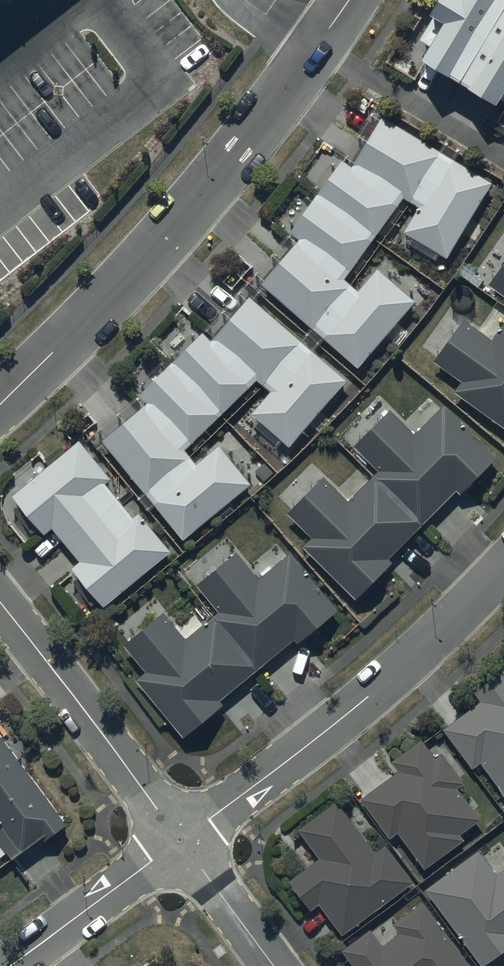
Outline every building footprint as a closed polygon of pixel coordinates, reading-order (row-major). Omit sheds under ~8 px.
[(428,10),(442,19),(432,37),(426,33),(419,46),(424,49),(418,57),(498,104),(503,93),(503,0),(434,0),(428,10)] [(492,177),(380,110),(353,157),(345,152),(290,226),(298,233),(261,279),(359,362),(415,295),(377,261),(358,285),(345,272),(403,191),(419,201),(404,226),(411,230),(406,237),(436,255),(440,248),(447,252),(492,177)] [(488,280),(503,292),(503,258),(488,280)] [(144,398),(101,434),(143,487),(137,492),(149,507),(155,502),(180,534),(250,479),(219,439),(194,458),(184,445),(256,375),(269,385),(250,407),(256,412),(250,419),(278,442),(282,436),(288,441),(346,374),(313,346),(318,340),(305,329),(300,335),(249,290),(210,334),(202,326),(137,389),(144,398)] [(492,335),(463,314),(432,357),(461,378),(454,387),(503,422),(503,317),(492,335)] [(372,470),(421,519),(456,485),(459,488),(496,451),(445,399),(415,428),(391,404),(354,441),(377,464),(372,470)] [(111,472),(78,433),(13,488),(19,496),(11,503),(33,530),(42,523),(45,528),(52,522),(79,555),(72,562),(76,568),(68,575),(92,604),(101,597),(104,601),(170,545),(138,508),(133,513),(104,478),(111,472)] [(421,519),(372,470),(347,494),(323,470),(286,506),(310,531),(302,539),(355,593),(391,557),(387,552),(421,519)] [(211,611),(255,665),(293,633),(296,637),(337,603),(290,546),(258,573),(236,547),(197,579),(218,605),(211,611)] [(255,665),(211,611),(185,633),(163,607),(124,639),(145,664),(135,672),(182,732),(223,699),(219,694),(255,665)] [(441,723),(473,764),(481,758),(503,789),(503,664),(503,663),(472,686),(479,695),(441,723)] [(398,767),(361,793),(390,832),(397,827),(424,865),(464,836),(460,830),(480,815),(456,782),(463,777),(442,748),(436,753),(421,732),(389,755),(398,767)] [(13,858),(41,837),(44,841),(68,823),(0,734),(0,841),(13,858)] [(298,823),(319,853),(291,873),(312,905),(319,900),(340,929),(414,878),(388,839),(376,847),(338,794),(298,823)] [(426,884),(480,961),(503,944),(503,864),(496,870),(479,846),(426,884)] [(370,924),(342,945),(354,961),(352,962),(354,965),(475,965),(423,896),(392,919),(399,928),(382,940),(370,924)] [(143,965),(166,965),(158,955),(143,965)] [(197,955),(182,965),(204,965),(197,955)]
